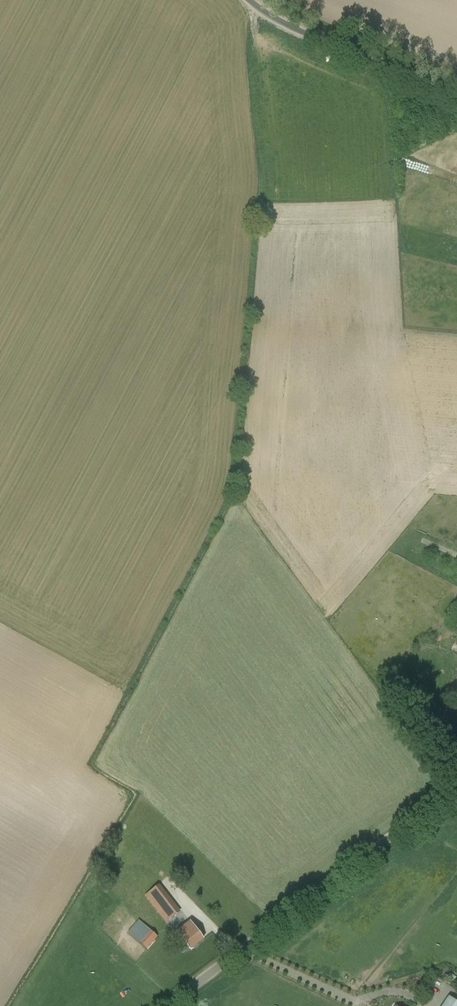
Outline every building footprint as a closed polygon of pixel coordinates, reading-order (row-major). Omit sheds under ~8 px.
[(168,919),(182,909),(176,902),(162,912),(168,919)] [(144,925),(133,937),(147,949),(158,937),(144,925)] [(190,950),(204,940),(195,928),(189,933),(184,927),(177,932),(190,950)]
